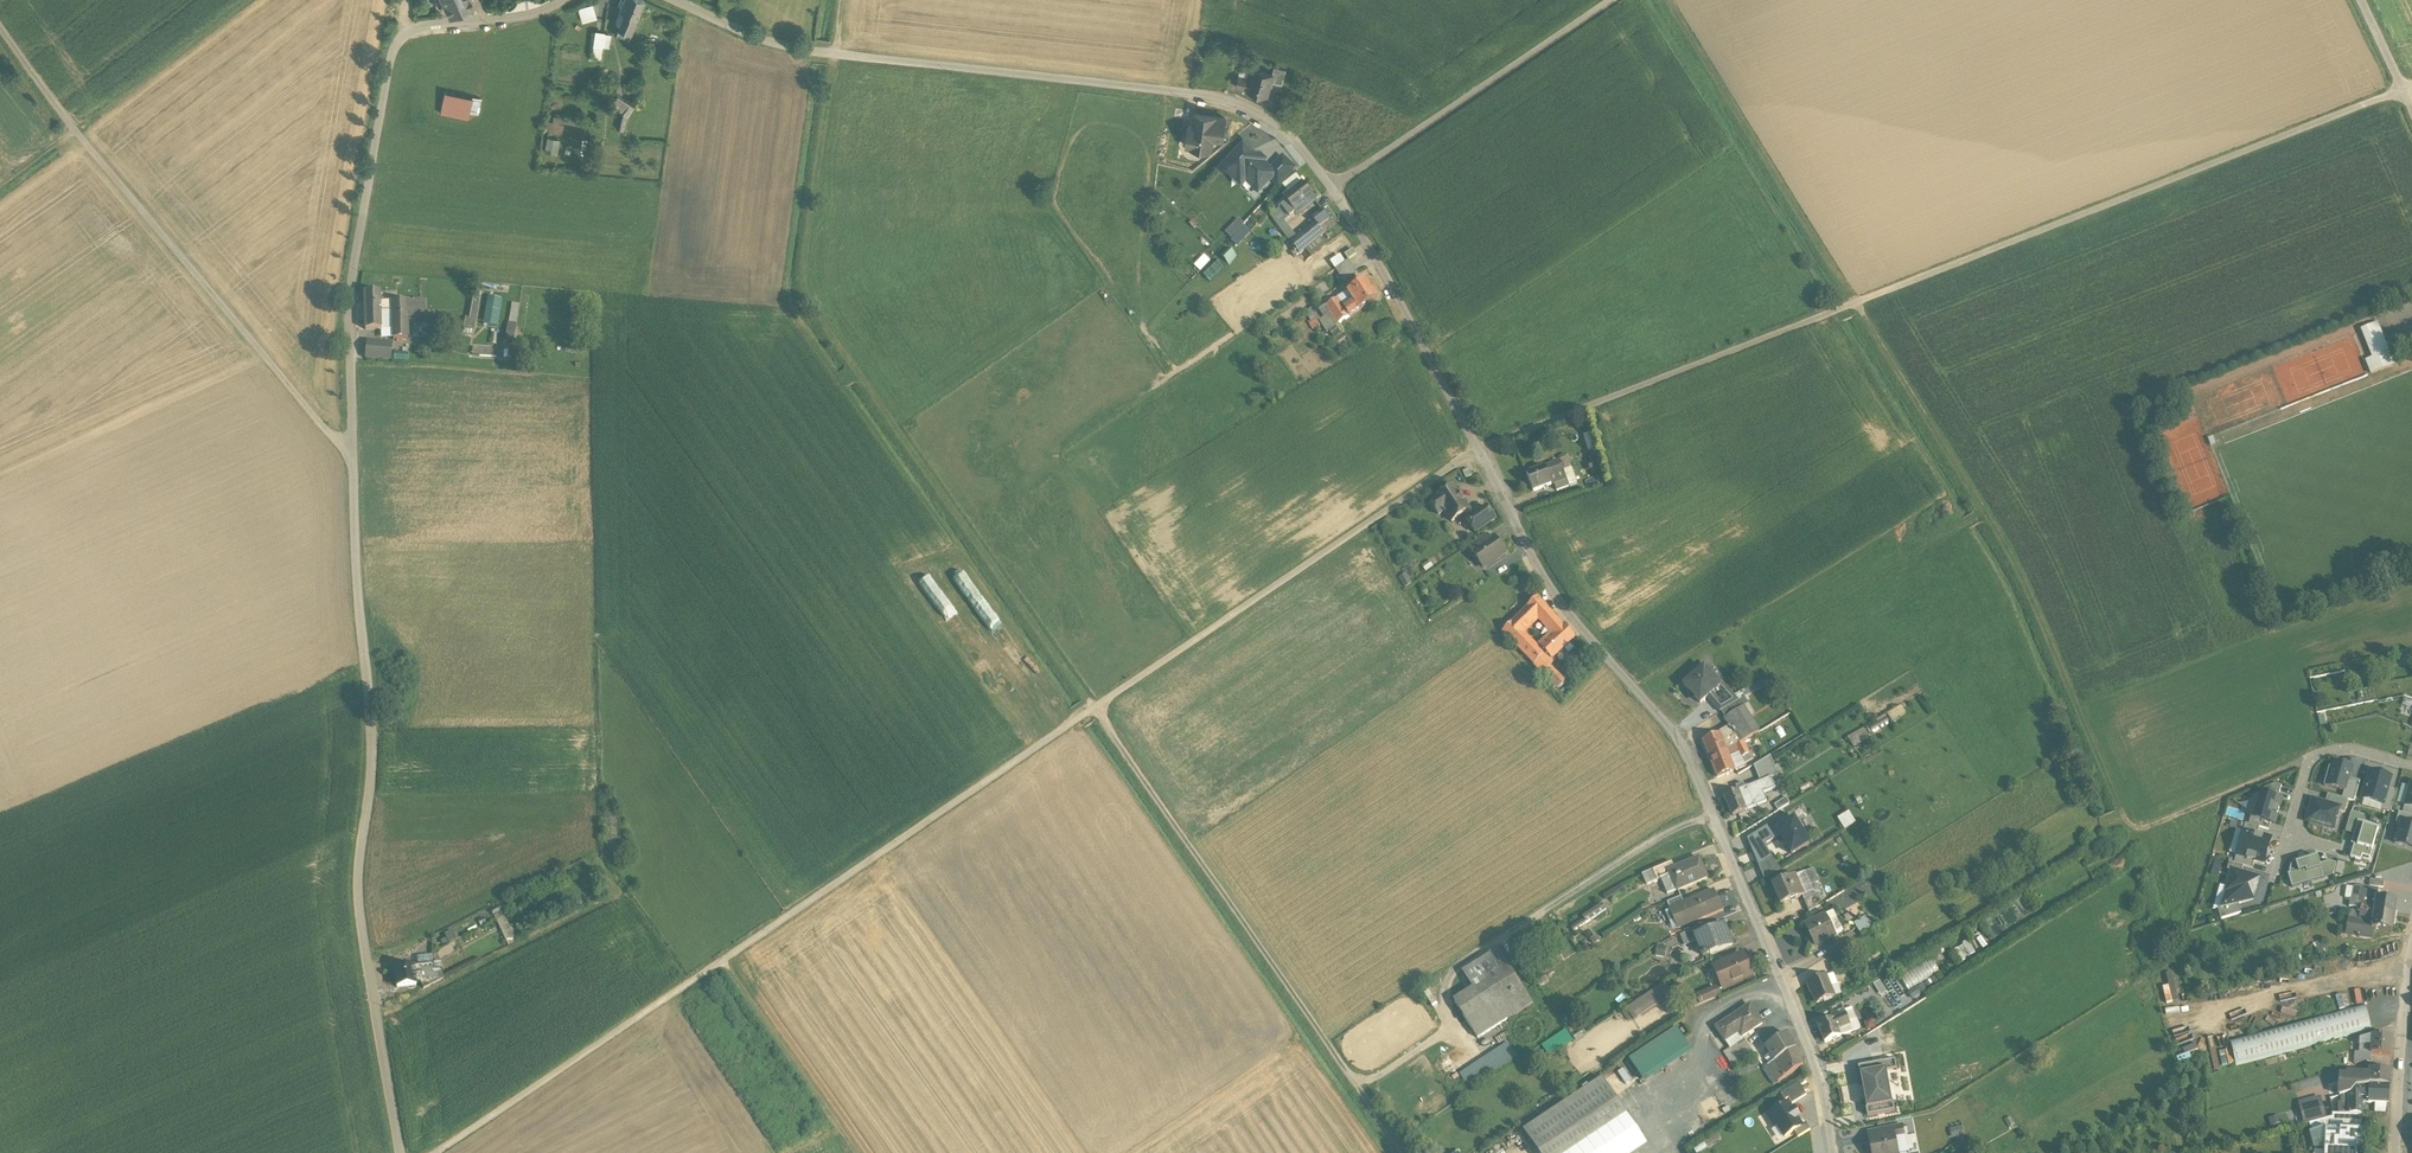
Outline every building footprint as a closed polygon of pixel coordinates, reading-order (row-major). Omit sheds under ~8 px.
[(455,0),(443,0),(450,15),(460,10),(455,0)] [(460,10),(474,4),(472,0),(455,0),(460,10)] [(642,0),(625,0),(620,11),(638,18),(645,1),(642,0)] [(593,3),(578,7),(583,23),(598,18),(593,3)] [(638,18),(620,11),(616,20),(617,25),(620,26),(617,34),(629,39),(638,18)] [(603,47),(610,48),(612,33),(596,30),(592,56),(601,58),(603,47)] [(1286,71),(1275,68),(1273,74),(1274,74),(1271,82),(1282,85),(1286,71)] [(1273,74),(1254,69),(1253,73),(1250,72),(1248,78),(1239,76),(1237,87),(1248,90),(1248,91),(1268,96),(1271,82),(1274,74),(1273,74)] [(472,98),(445,92),(441,113),(468,119),(470,112),(472,98)] [(618,96),(611,106),(623,114),(628,117),(635,108),(618,96)] [(481,99),(473,97),(472,98),(470,112),(478,114),(481,99)] [(628,117),(623,114),(619,131),(625,132),(628,117)] [(1216,118),(1195,115),(1194,125),(1190,124),(1189,135),(1187,146),(1191,147),(1192,147),(1191,152),(1206,154),(1207,149),(1211,149),(1213,138),(1223,140),(1226,119),(1216,118)] [(548,132),(562,133),(563,122),(549,121),(548,132)] [(560,141),(548,138),(545,153),(557,156),(560,141)] [(1259,155),(1243,140),(1219,165),(1229,175),(1234,169),(1259,193),(1272,180),(1275,176),(1270,171),(1257,158),(1259,155)] [(1279,184),(1294,168),(1284,158),(1283,157),(1270,171),(1275,176),(1272,180),(1278,185),(1279,184)] [(1303,184),(1284,199),(1287,204),(1296,214),(1296,215),(1315,200),(1303,184)] [(1243,202),(1235,192),(1230,195),(1238,206),(1243,202)] [(1296,214),(1287,204),(1279,210),(1286,220),(1296,214)] [(1270,218),(1291,243),(1296,239),(1284,222),(1286,220),(1279,210),(1270,218)] [(1322,210),(1311,218),(1312,219),(1309,222),(1312,226),(1316,224),(1327,216),(1322,210)] [(1296,239),(1291,243),(1300,255),(1305,250),(1317,239),(1324,234),(1316,224),(1312,226),(1296,239)] [(1231,241),(1237,247),(1252,231),(1245,225),(1231,241)] [(1305,250),(1311,258),(1324,248),(1317,239),(1305,250)] [(1227,248),(1221,258),(1231,264),(1237,254),(1227,248)] [(1347,261),(1336,269),(1345,282),(1358,273),(1349,260),(1347,261)] [(1366,280),(1357,286),(1356,284),(1352,286),(1353,289),(1348,292),(1355,302),(1360,310),(1360,311),(1378,298),(1366,280)] [(379,302),(379,292),(365,293),(366,330),(381,329),(380,311),(379,302)] [(500,301),(489,299),(484,325),(496,327),(500,301)] [(1338,299),(1326,307),(1331,314),(1333,317),(1345,309),(1338,299)] [(421,300),(407,301),(407,318),(421,317),(421,300)] [(407,301),(379,302),(380,311),(392,311),(393,338),(408,338),(407,318),(407,301)] [(521,342),(525,321),(517,319),(520,304),(513,302),(505,338),(521,342)] [(1345,309),(1333,317),(1338,324),(1360,310),(1355,302),(1345,309)] [(478,304),(472,303),(469,320),(475,322),(476,317),(475,317),(478,304)] [(1313,308),(1306,312),(1311,321),(1318,316),(1313,308)] [(1333,317),(1331,314),(1323,318),(1331,330),(1339,325),(1338,324),(1333,317)] [(435,315),(425,316),(426,326),(436,325),(435,315)] [(466,320),(464,330),(473,332),(475,322),(469,320),(466,320)] [(422,325),(414,324),(413,336),(418,337),(419,328),(422,328),(422,325)] [(2393,364),(2377,324),(2361,330),(2365,339),(2369,338),(2377,357),(2366,361),(2371,373),(2393,364)] [(391,342),(368,340),(366,359),(387,360),(388,353),(390,354),(391,342)] [(473,347),(472,354),(496,357),(497,350),(473,347)] [(1560,461),(1545,467),(1548,477),(1564,471),(1560,461)] [(1545,467),(1527,474),(1534,492),(1551,485),(1548,477),(1545,467)] [(1470,470),(1463,472),(1466,478),(1472,475),(1470,470)] [(1567,479),(1554,484),(1557,491),(1570,486),(1567,479)] [(1470,511),(1454,487),(1431,503),(1439,515),(1444,512),(1445,513),(1445,514),(1445,515),(1446,514),(1452,522),(1470,511)] [(1487,507),(1467,521),(1476,534),(1495,520),(1487,507)] [(1487,535),(1469,547),(1474,553),(1492,541),(1491,541),(1487,535)] [(1492,541),(1474,553),(1484,568),(1505,553),(1495,538),(1491,541),(1492,541)] [(1013,643),(960,561),(948,569),(1001,650),(1013,643)] [(918,585),(990,692),(1002,684),(930,577),(918,585)] [(1556,618),(1538,598),(1513,623),(1523,633),(1537,619),(1545,627),(1556,618)] [(1556,618),(1545,627),(1553,636),(1563,626),(1556,618)] [(1523,633),(1513,623),(1503,632),(1534,664),(1544,655),(1523,633)] [(1553,636),(1538,649),(1544,655),(1552,664),(1555,662),(1553,659),(1575,639),(1563,626),(1553,636)] [(1544,655),(1534,664),(1543,673),(1552,664),(1544,655)] [(1552,664),(1543,673),(1558,688),(1567,679),(1552,664)] [(1715,676),(1705,664),(1692,676),(1693,677),(1704,668),(1713,677),(1715,676)] [(1693,677),(1684,685),(1700,704),(1707,698),(1720,686),(1713,677),(1704,668),(1693,677)] [(1723,683),(1720,686),(1707,698),(1720,712),(1721,712),(1721,711),(1723,711),(1738,701),(1723,683)] [(1723,711),(1727,717),(1745,706),(1749,703),(1745,698),(1738,701),(1723,711)] [(1745,706),(1727,717),(1731,725),(1742,742),(1744,742),(1761,731),(1745,706)] [(1719,732),(1720,734),(1726,747),(1734,741),(1736,746),(1742,742),(1731,725),(1719,732)] [(1849,739),(1855,748),(1871,738),(1864,729),(1849,739)] [(1720,734),(1703,741),(1710,759),(1727,751),(1726,747),(1720,734)] [(1734,741),(1726,747),(1727,751),(1736,746),(1734,741)] [(1742,742),(1736,746),(1739,753),(1742,758),(1749,754),(1744,742),(1742,742)] [(1736,746),(1727,751),(1730,757),(1739,753),(1736,746)] [(1727,751),(1710,759),(1717,777),(1735,770),(1730,757),(1727,751)] [(1739,753),(1730,757),(1735,770),(1746,766),(1745,764),(1742,758),(1739,753)] [(1749,754),(1742,758),(1745,764),(1754,759),(1750,753),(1749,754)] [(1754,766),(1760,783),(1771,779),(1777,776),(1770,756),(1754,766)] [(2330,779),(2327,786),(2345,791),(2348,779),(2352,768),(2334,763),(2333,768),(2329,767),(2325,778),(2330,779)] [(2370,773),(2363,799),(2382,805),(2383,805),(2388,789),(2391,779),(2370,773)] [(2076,777),(2069,780),(2075,791),(2082,788),(2076,777)] [(1753,794),(1758,806),(1767,802),(1763,794),(1775,788),(1771,779),(1760,783),(1754,785),(1757,793),(1753,794)] [(2345,791),(2342,799),(2349,800),(2354,802),(2360,782),(2348,779),(2345,791)] [(2263,795),(2277,800),(2281,786),(2275,784),(2264,789),(2263,795)] [(1738,791),(1746,811),(1758,806),(1753,794),(1757,793),(1754,785),(1738,791)] [(2382,805),(2381,809),(2391,812),(2397,791),(2388,789),(2383,805),(2382,805)] [(1738,791),(1725,796),(1733,816),(1746,811),(1738,791)] [(1775,804),(1787,797),(1783,791),(1772,797),(1775,804)] [(2349,800),(2342,799),(2328,794),(2325,804),(2340,808),(2339,812),(2345,813),(2349,800)] [(2271,824),(2275,825),(2282,801),(2277,800),(2263,795),(2261,802),(2254,801),(2249,817),(2250,818),(2271,824)] [(2313,800),(2306,822),(2334,830),(2334,828),(2339,812),(2340,808),(2325,804),(2313,800)] [(2403,813),(2411,816),(2411,808),(2405,806),(2403,813)] [(1838,816),(1844,828),(1856,823),(1850,810),(1838,816)] [(2403,813),(2399,812),(2395,823),(2401,825),(2402,822),(2411,825),(2411,816),(2403,813)] [(2351,813),(2345,833),(2354,835),(2358,822),(2362,823),(2364,817),(2351,813)] [(1787,815),(1747,839),(1753,853),(1780,836),(1777,830),(1791,821),(1787,815)] [(2259,828),(2269,831),(2271,824),(2250,818),(2248,825),(2259,828)] [(1791,854),(1809,844),(1794,820),(1791,821),(1777,830),(1780,836),(1791,854)] [(2354,835),(2352,843),(2354,844),(2351,857),(2360,860),(2362,855),(2369,857),(2378,828),(2362,823),(2358,822),(2354,835)] [(2411,848),(2411,825),(2402,822),(2401,825),(2395,844),(2411,848)] [(2257,835),(2259,828),(2248,825),(2245,824),(2244,832),(2257,835)] [(2255,862),(2263,864),(2270,839),(2257,835),(2244,832),(2236,856),(2255,862)] [(1780,870),(1768,852),(1755,859),(1764,880),(1780,870)] [(2243,867),(2252,870),(2255,862),(2236,856),(2234,864),(2243,867)] [(2288,876),(2292,888),(2322,879),(2319,865),(2316,859),(2310,860),(2309,857),(2292,863),(2290,872),(2290,875),(2288,876)] [(1674,868),(1668,871),(1669,875),(1676,891),(1707,878),(1699,858),(1674,868)] [(2212,874),(2219,875),(2221,861),(2215,860),(2212,874)] [(1672,862),(1642,875),(1647,885),(1661,879),(1660,879),(1669,875),(1668,871),(1674,868),(1672,862)] [(2319,865),(2322,879),(2332,876),(2336,864),(2329,862),(2319,865)] [(2231,872),(2241,875),(2243,867),(2234,864),(2230,863),(2227,871),(2231,872)] [(1818,882),(1813,868),(1805,872),(1810,885),(1818,882)] [(2241,875),(2231,872),(2221,909),(2235,905),(2239,904),(2254,900),(2259,879),(2241,875)] [(1669,875),(1660,879),(1661,879),(1667,895),(1676,891),(1669,875)] [(1795,876),(1772,885),(1781,905),(1803,896),(1795,876)] [(2384,881),(2370,879),(2369,886),(2383,888),(2384,881)] [(2378,890),(2354,887),(2352,900),(2359,901),(2358,903),(2375,906),(2376,898),(2377,899),(2378,890)] [(1684,903),(1674,908),(1682,926),(1696,920),(1696,921),(1723,910),(1714,890),(1684,903)] [(1824,905),(1820,895),(1806,900),(1811,912),(1824,905)] [(1681,897),(1667,903),(1670,909),(1674,908),(1684,903),(1681,897)] [(2377,899),(2376,898),(2375,906),(2374,914),(2394,917),(2396,901),(2377,899)] [(2352,900),(2351,900),(2349,907),(2357,908),(2358,903),(2359,901),(2352,900)] [(2375,906),(2358,903),(2357,908),(2357,911),(2374,914),(2375,906)] [(2218,910),(2220,920),(2241,914),(2239,904),(2235,905),(2221,909),(2218,910)] [(1603,905),(1583,918),(1584,919),(1586,923),(1592,918),(1593,919),(1606,910),(1603,905)] [(1682,926),(1674,908),(1670,909),(1669,909),(1670,911),(1666,912),(1673,929),(1677,927),(1677,928),(1682,926)] [(2357,911),(2353,911),(2350,912),(2349,919),(2353,919),(2350,935),(2372,938),(2373,930),(2372,929),(2373,922),(2355,920),(2357,911)] [(2374,914),(2357,911),(2355,920),(2373,922),(2374,914)] [(2394,917),(2374,914),(2373,922),(2372,929),(2373,930),(2391,932),(2394,917)] [(1826,915),(1805,925),(1816,945),(1836,935),(1826,915)] [(1865,916),(1854,924),(1861,935),(1872,928),(1865,916)] [(1584,919),(1571,928),(1573,931),(1586,923),(1584,919)] [(1699,935),(1695,937),(1695,938),(1696,938),(1697,941),(1703,955),(1702,955),(1703,957),(1708,955),(1732,945),(1724,925),(1699,935)] [(453,930),(458,937),(464,933),(459,926),(453,930)] [(1697,929),(1680,936),(1685,946),(1697,941),(1696,938),(1695,938),(1695,937),(1699,935),(1697,929)] [(439,945),(456,940),(453,930),(436,936),(439,945)] [(1499,950),(1465,971),(1476,989),(1487,982),(1510,1018),(1510,1019),(1533,1005),(1499,950)] [(1742,956),(1717,966),(1725,986),(1751,975),(1742,956)] [(1899,975),(1909,991),(1939,972),(1929,956),(1899,975)] [(433,964),(414,966),(416,984),(419,983),(420,983),(423,989),(443,979),(442,970),(434,971),(433,964)] [(414,966),(395,969),(397,988),(416,985),(416,984),(414,966)] [(1826,976),(1807,984),(1812,996),(1813,995),(1817,1004),(1835,997),(1826,976)] [(1476,989),(1455,1002),(1478,1039),(1510,1018),(1487,982),(1476,989)] [(1634,1021),(1673,996),(1665,983),(1626,1008),(1634,1021)] [(1716,987),(1696,996),(1700,1005),(1720,996),(1716,987)] [(2364,1004),(2229,1040),(2236,1066),(2371,1030),(2364,1004)] [(1750,1006),(1716,1028),(1725,1041),(1739,1032),(1742,1037),(1762,1023),(1750,1006)] [(1860,1029),(1852,1011),(1846,1014),(1850,1024),(1841,1028),(1838,1029),(1840,1036),(1841,1037),(1860,1029)] [(1846,1014),(1837,1017),(1841,1028),(1850,1024),(1846,1014)] [(1837,1017),(1818,1025),(1825,1043),(1840,1036),(1838,1030),(1838,1029),(1841,1028),(1837,1017)] [(1864,1022),(1868,1030),(1874,1026),(1870,1019),(1864,1022)] [(1677,1029),(1629,1060),(1642,1080),(1690,1049),(1677,1029)] [(1548,1055),(1573,1043),(1567,1031),(1542,1043),(1548,1055)] [(1787,1034),(1766,1047),(1775,1062),(1796,1049),(1787,1034)] [(2391,1037),(2372,1036),(2360,1040),(2359,1046),(2371,1046),(2371,1054),(2391,1055),(2391,1037)] [(1743,1039),(1732,1047),(1737,1055),(1749,1047),(1743,1039)] [(1460,1074),(1471,1090),(1518,1059),(1507,1043),(1460,1074)] [(1732,1047),(1730,1048),(1724,1052),(1729,1060),(1737,1055),(1732,1047)] [(1749,1047),(1737,1055),(1742,1062),(1754,1054),(1749,1047)] [(1771,1063),(1776,1071),(1800,1058),(1796,1049),(1775,1062),(1771,1063)] [(2370,1061),(2371,1054),(2355,1053),(2354,1065),(2365,1061),(2370,1061)] [(1737,1055),(1729,1060),(1734,1068),(1742,1062),(1737,1055)] [(1800,1058),(1776,1071),(1771,1063),(1763,1067),(1769,1078),(1774,1075),(1778,1082),(1803,1066),(1800,1058)] [(1885,1062),(1858,1067),(1868,1117),(1895,1112),(1885,1062)] [(2389,1070),(2370,1069),(2370,1075),(2369,1085),(2389,1086),(2389,1070)] [(2369,1085),(2370,1075),(2345,1074),(2345,1077),(2337,1076),(2336,1097),(2348,1094),(2350,1093),(2356,1088),(2361,1087),(2369,1086),(2369,1085)] [(1523,1131),(1538,1152),(1567,1152),(1626,1114),(1602,1078),(1523,1131)] [(1799,1083),(1780,1094),(1785,1101),(1789,1098),(1792,1104),(1806,1095),(1799,1083)] [(2389,1086),(2369,1085),(2369,1086),(2368,1103),(2388,1104),(2389,1086)] [(2369,1086),(2361,1087),(2360,1102),(2361,1102),(2368,1103),(2369,1086)] [(2361,1087),(2356,1088),(2350,1093),(2348,1094),(2349,1098),(2349,1114),(2361,1114),(2361,1102),(2360,1102),(2361,1087)] [(2319,1098),(2297,1103),(2303,1124),(2324,1118),(2319,1098)] [(2349,1098),(2344,1098),(2344,1103),(2340,1103),(2340,1114),(2349,1114),(2349,1098)] [(1787,1104),(1770,1114),(1784,1137),(1794,1131),(1802,1126),(1801,1126),(1797,1119),(1799,1118),(1794,1110),(1792,1111),(1787,1104)] [(2332,1114),(2332,1117),(2309,1123),(2311,1132),(2309,1133),(2314,1149),(2324,1150),(2324,1152),(2357,1152),(2357,1150),(2356,1150),(2356,1141),(2362,1142),(2363,1131),(2361,1130),(2362,1114),(2361,1114),(2349,1114),(2340,1114),(2332,1114)] [(1806,1123),(1801,1126),(1802,1126),(1794,1131),(1798,1137),(1810,1130),(1806,1123)] [(1902,1127),(1868,1133),(1870,1141),(1880,1139),(1880,1140),(1894,1137),(1903,1136),(1902,1127)] [(1705,1147),(1722,1139),(1719,1134),(1702,1141),(1705,1147)] [(1870,1141),(1872,1152),(1897,1152),(1894,1137),(1880,1140),(1880,1139),(1870,1141)]
